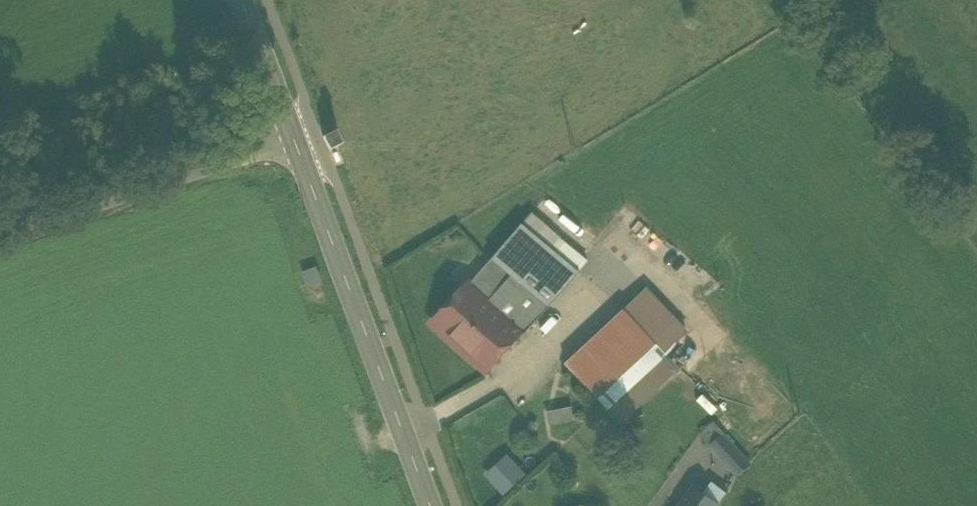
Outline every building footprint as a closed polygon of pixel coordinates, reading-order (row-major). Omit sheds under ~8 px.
[(322,137),(328,149),(340,143),(334,131),(322,137)] [(533,212),(521,224),(490,261),(547,308),(588,261),(533,212)] [(490,261),(434,324),(485,370),(520,332),(523,335),(547,308),(490,261)] [(647,287),(623,309),(564,364),(597,399),(605,408),(607,410),(670,350),(677,342),(686,335),(689,332),(647,287)] [(547,412),(550,424),(574,419),(571,407),(547,412)] [(705,440),(736,473),(749,462),(717,429),(705,440)] [(504,496),(528,474),(508,452),(484,474),(504,496)] [(679,505),(716,505),(717,505),(693,487),(679,505)]
